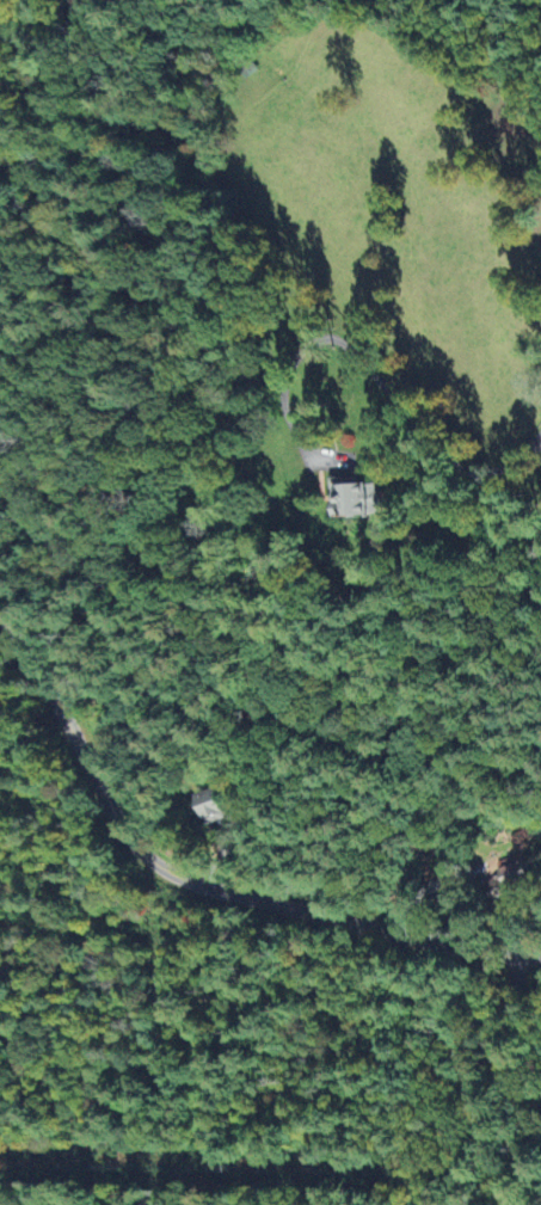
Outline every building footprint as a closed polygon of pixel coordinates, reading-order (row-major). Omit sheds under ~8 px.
[(373,486),(329,487),(330,520),(374,519),(373,486)] [(496,902),(528,889),(518,864),(498,872),(500,878),(488,883),(496,902)]
